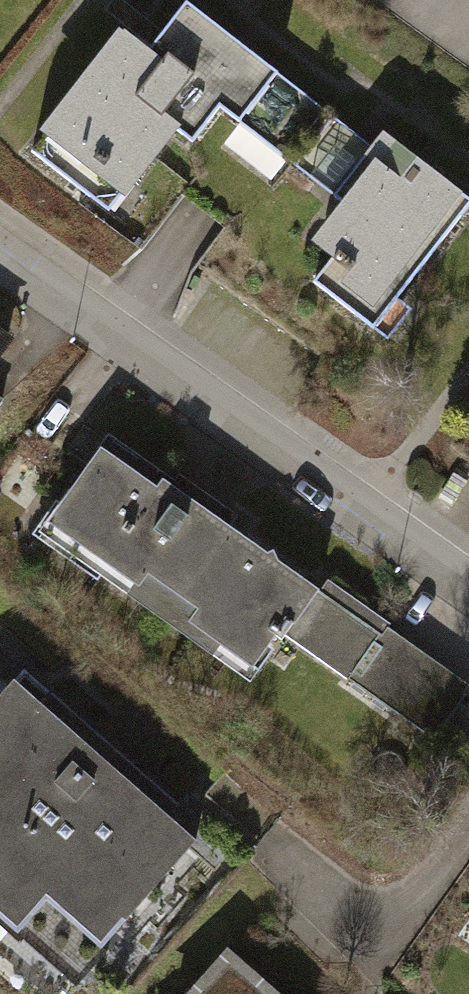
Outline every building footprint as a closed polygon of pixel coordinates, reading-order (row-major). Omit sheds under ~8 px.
[(0,2),(0,26),(11,9),(0,2)] [(118,40),(25,163),(121,235),(181,155),(201,170),(265,85),(181,23),(150,64),(118,40)] [(370,142),(277,267),(379,343),(468,222),(468,215),(370,142)] [(458,688),(109,440),(44,530),(258,682),(293,634),(428,730),(458,688)] [(1,698),(0,699),(0,942),(58,993),(60,993),(181,859),(1,698)] [(213,944),(172,993),(274,993),(213,944)]
